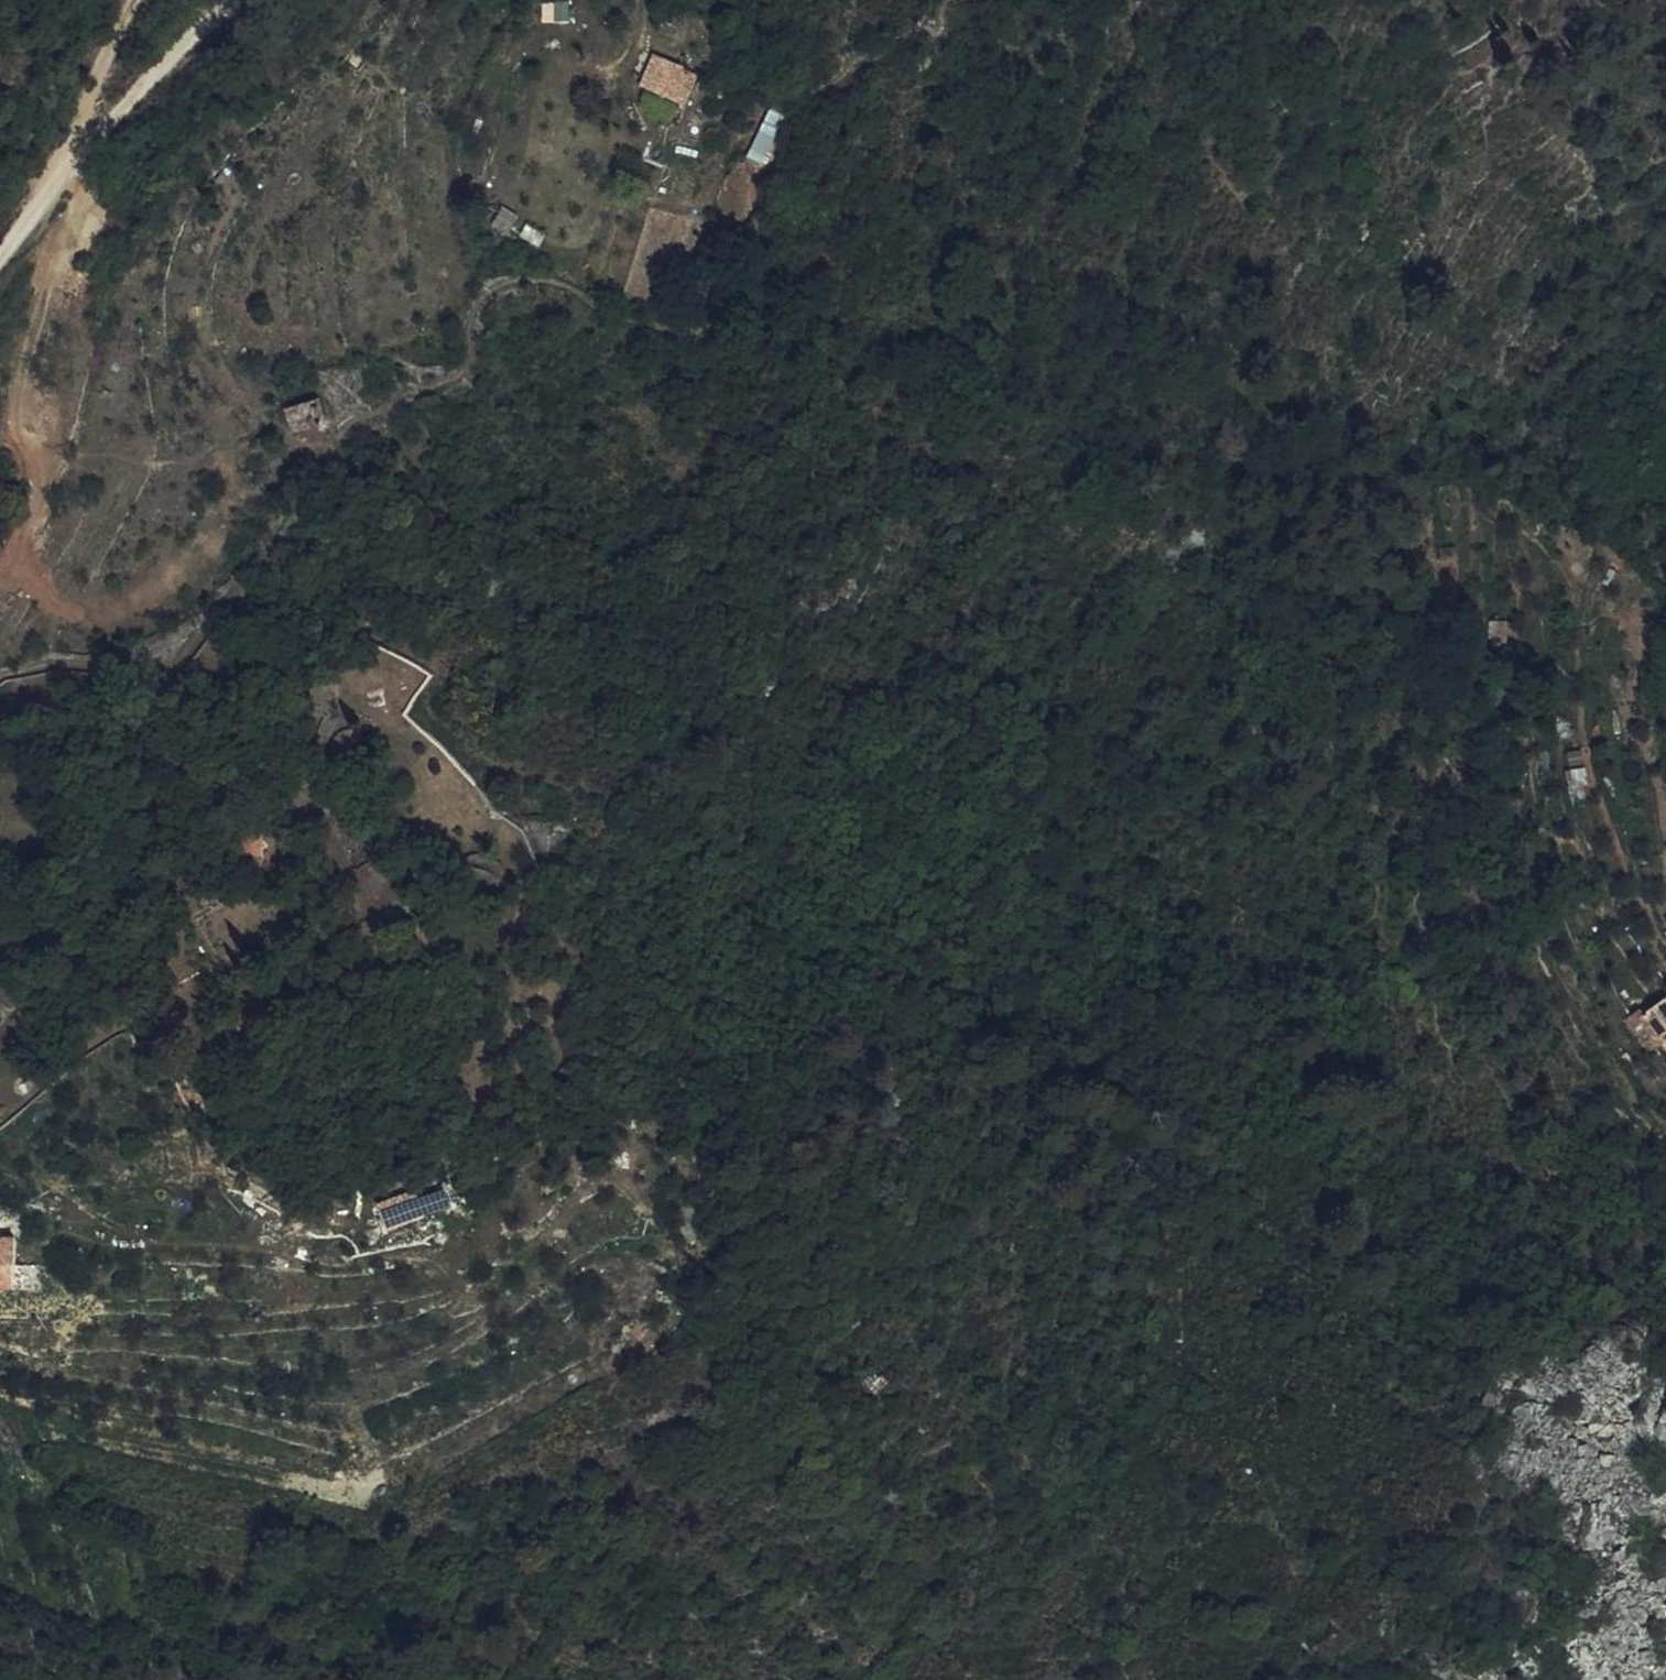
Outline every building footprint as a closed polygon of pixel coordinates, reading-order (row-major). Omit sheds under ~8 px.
[(653,55),(641,84),(662,93),(673,64),(653,55)] [(685,96),(693,72),(673,64),(662,93),(690,106),(692,99),(685,96)] [(334,396),(299,401),(303,426),(338,421),(334,396)] [(329,729),(325,733),(344,749),(356,734),(326,709),(317,719),(329,729)] [(1646,1040),(1665,1024),(1665,1010),(1653,993),(1626,1014),(1646,1040)] [(0,1235),(0,1287),(4,1287),(4,1278),(41,1277),(39,1258),(22,1259),(19,1235),(0,1235)]
